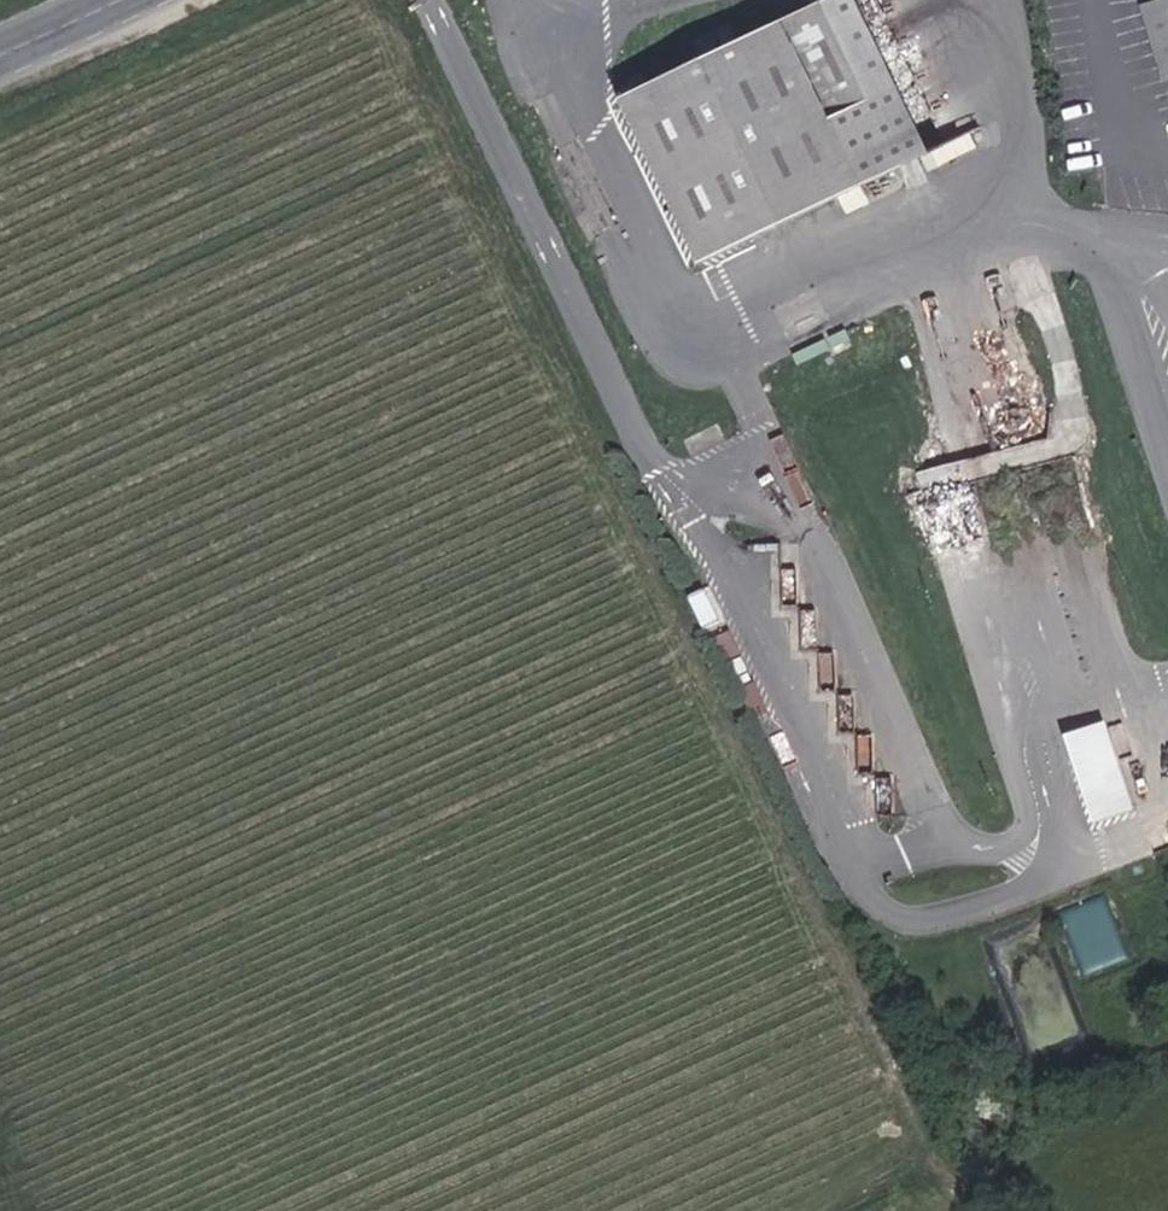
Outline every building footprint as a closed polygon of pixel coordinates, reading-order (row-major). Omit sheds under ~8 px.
[(876,0),(845,0),(754,43),(832,206),(950,150),(876,0)] [(950,150),(963,144),(893,0),(876,0),(950,150)] [(1147,7),(1166,83),(1167,82),(1167,1),(1147,7)] [(832,206),(754,43),(625,105),(703,267),(832,206)] [(715,596),(694,606),(707,631),(727,621),(715,596)] [(733,641),(720,647),(729,665),(741,658),(733,641)] [(1078,731),(1099,822),(1140,813),(1120,722),(1078,731)]
